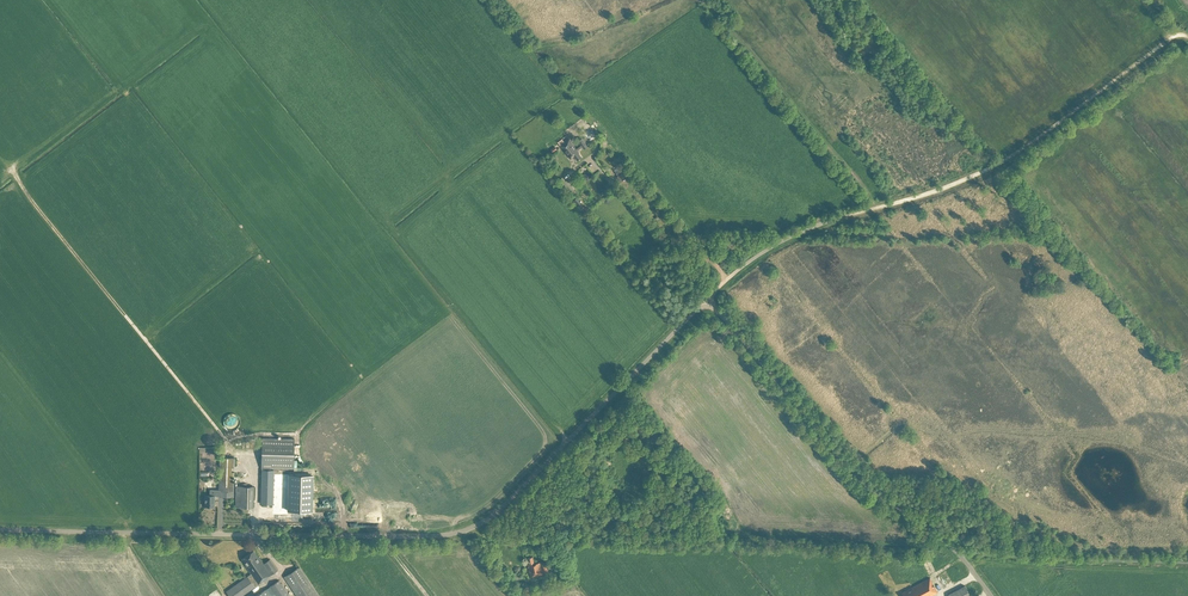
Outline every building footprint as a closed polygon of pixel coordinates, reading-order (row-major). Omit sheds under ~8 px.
[(590,143),(586,137),(583,139),(583,138),(578,142),(580,145),(576,148),(569,139),(560,146),(570,159),(574,157),(578,161),(582,158),(579,153),(580,153),(578,150),(583,147),(584,149),(589,146),(588,145),(590,143)] [(624,171),(621,168),(616,173),(618,176),(617,177),(621,182),(629,175),(625,170),(624,171)] [(588,179),(594,174),(590,169),(584,175),(588,179)] [(574,189),(563,176),(557,182),(568,195),(574,189)] [(230,429),(233,429),(235,428),(237,426),(239,424),(239,422),(239,419),(238,416),(236,414),(234,413),(231,413),(229,413),(226,414),(224,416),(223,419),(223,422),(224,424),(225,426),(227,428),(230,429)] [(293,468),(294,438),(262,438),(261,467),(262,467),(261,503),(273,504),(274,470),(270,470),(270,468),(293,468)] [(234,467),(234,457),(219,457),(219,489),(210,489),(209,495),(205,495),(205,506),(214,506),(214,495),(219,496),(233,497),(234,471),(231,471),(232,467),(234,467)] [(313,475),(289,475),(288,510),(312,511),(313,475)] [(253,507),(254,486),(236,486),(235,507),(253,507)] [(253,550),(241,558),(246,565),(245,565),(251,573),(226,591),(229,595),(241,595),(267,578),(267,577),(277,570),(270,558),(263,563),(259,556),(258,557),(253,550)] [(540,562),(534,563),(533,556),(528,558),(528,559),(527,560),(530,576),(543,574),(542,571),(548,570),(547,568),(551,567),(550,560),(540,562)] [(299,566),(284,577),(297,595),(320,595),(299,566)] [(515,581),(521,578),(518,572),(512,576),(515,581)] [(938,592),(930,577),(902,593),(904,595),(930,595),(938,592)] [(279,580),(270,586),(276,595),(290,595),(279,580)] [(965,585),(948,594),(949,595),(971,595),(965,585)]
